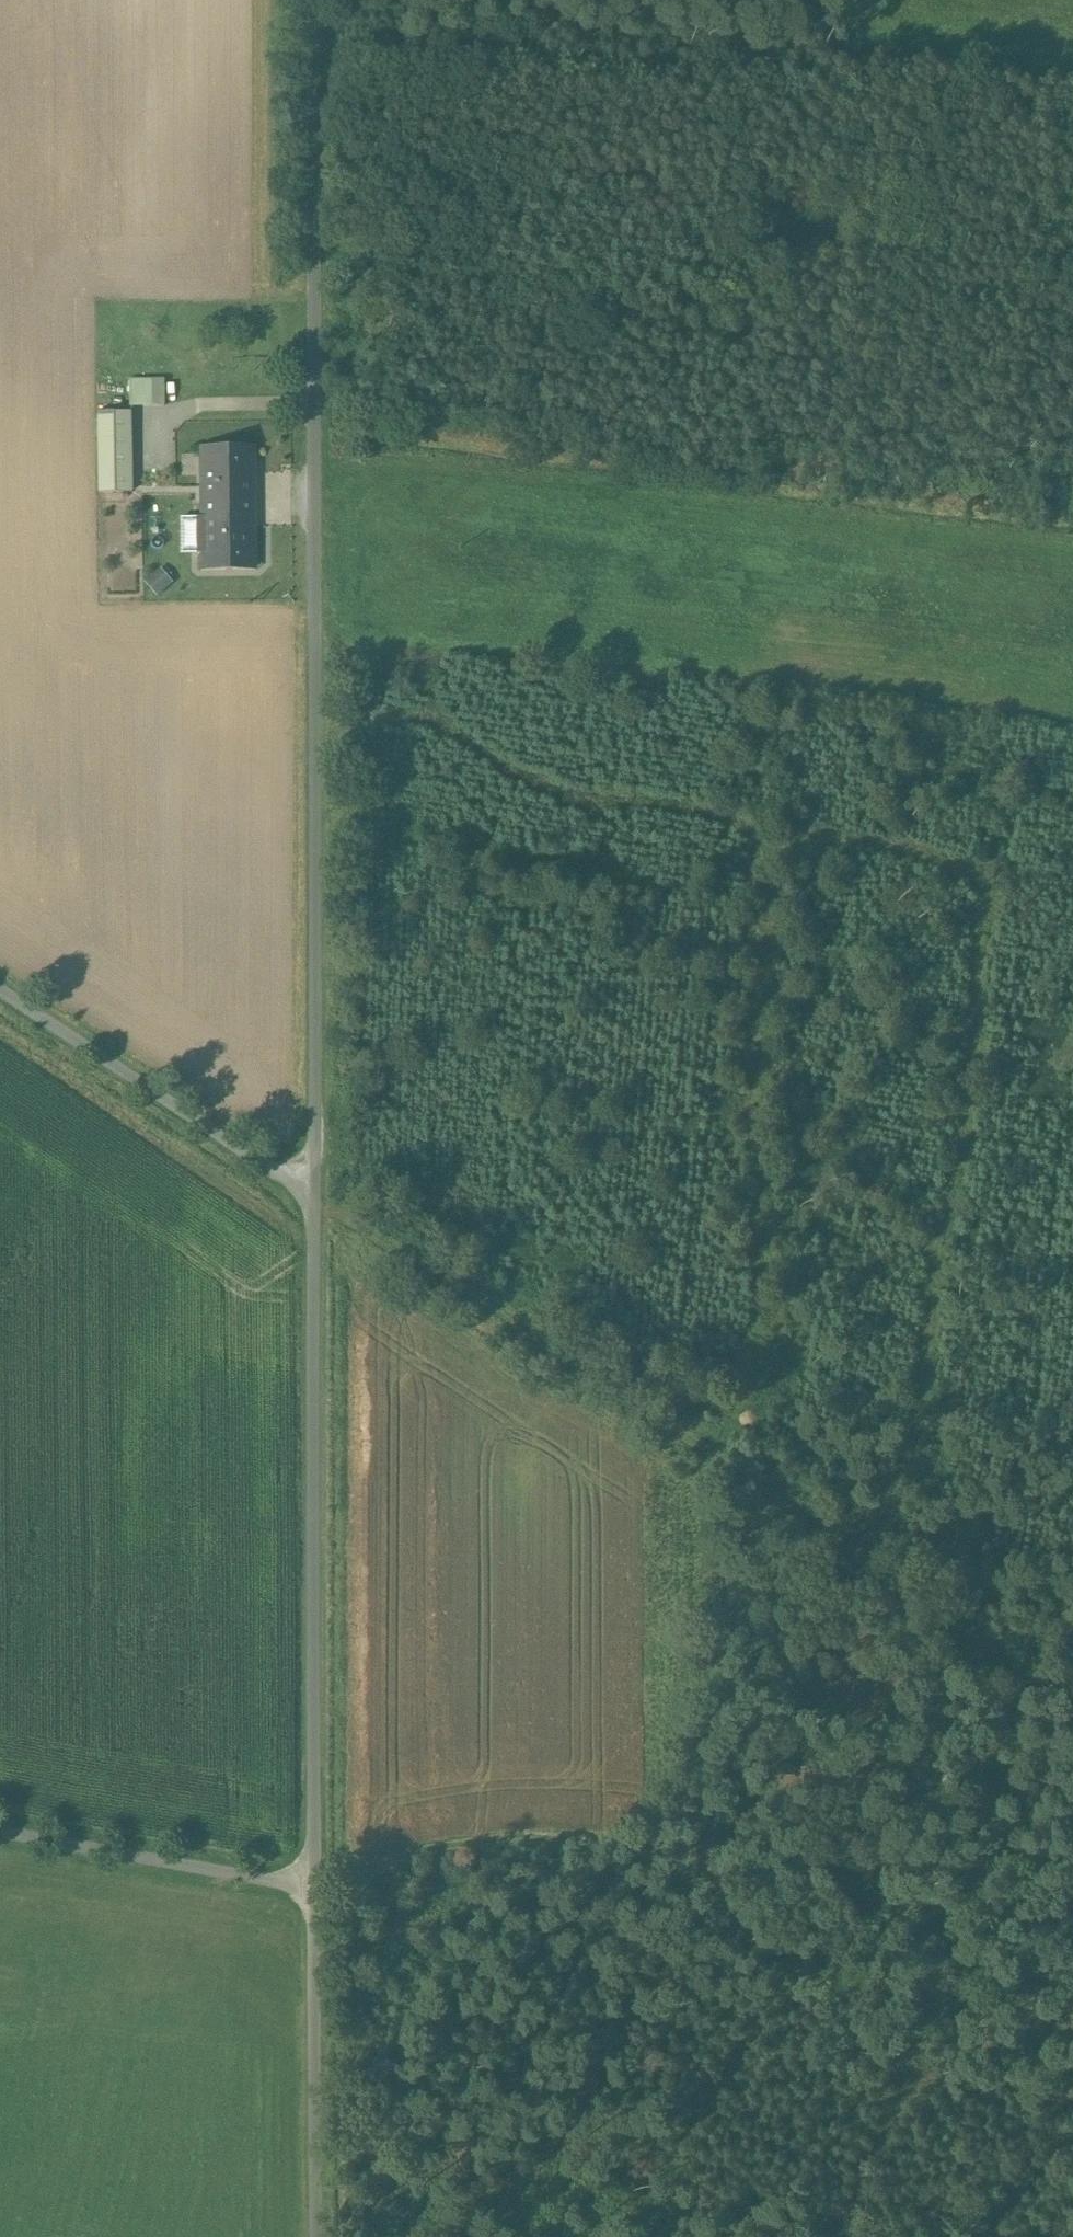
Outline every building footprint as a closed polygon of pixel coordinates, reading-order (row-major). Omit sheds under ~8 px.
[(130,380),(130,406),(165,406),(164,380),(130,380)] [(98,411),(100,492),(131,491),(130,410),(98,411)] [(251,446),(202,447),(204,518),(253,517),(251,446)] [(204,518),(198,518),(198,551),(204,550),(204,568),(253,567),(253,517),(204,518)] [(158,593),(174,586),(168,570),(151,577),(158,593)]
